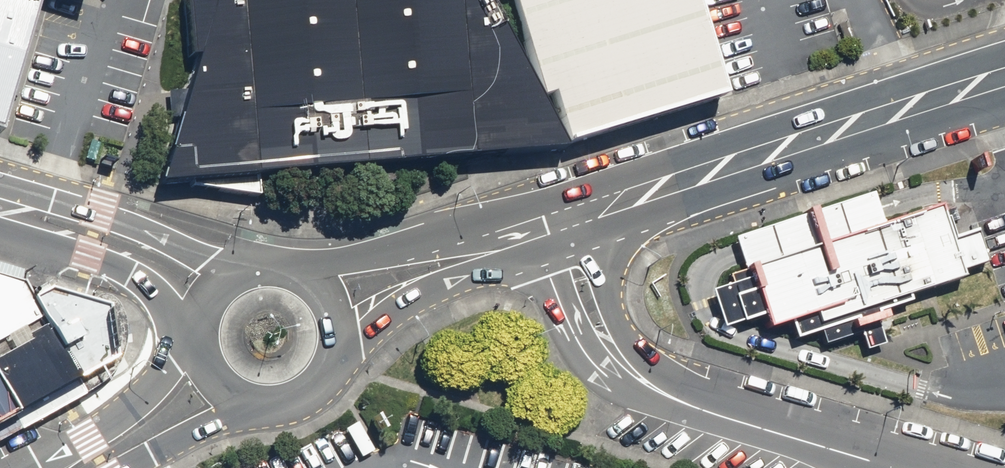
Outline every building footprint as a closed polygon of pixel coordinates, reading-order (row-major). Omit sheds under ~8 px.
[(4,140),(41,13),(45,0),(0,0),(0,139),(4,140)] [(168,190),(571,154),(489,0),(208,0),(190,2),(195,65),(204,65),(192,105),(186,126),(168,190)] [(730,100),(699,0),(492,0),(495,8),(516,3),(546,105),(559,102),(574,151),(730,100)] [(715,294),(727,330),(765,318),(770,330),(793,322),(799,341),(824,333),(829,347),(865,336),(871,353),(882,349),(889,347),(879,315),(914,304),(912,297),(964,280),(963,276),(992,265),(981,233),(960,241),(952,220),(947,222),(943,208),(888,229),(880,208),(877,197),(738,241),(740,248),(749,274),(735,278),(738,286),(715,294)] [(41,321),(30,302),(22,287),(0,281),(0,344),(41,321)] [(47,293),(30,302),(41,321),(76,383),(112,363),(105,311),(47,293)] [(76,383),(41,321),(0,344),(0,392),(14,417),(76,383)] [(14,417),(0,392),(0,425),(14,417)]
